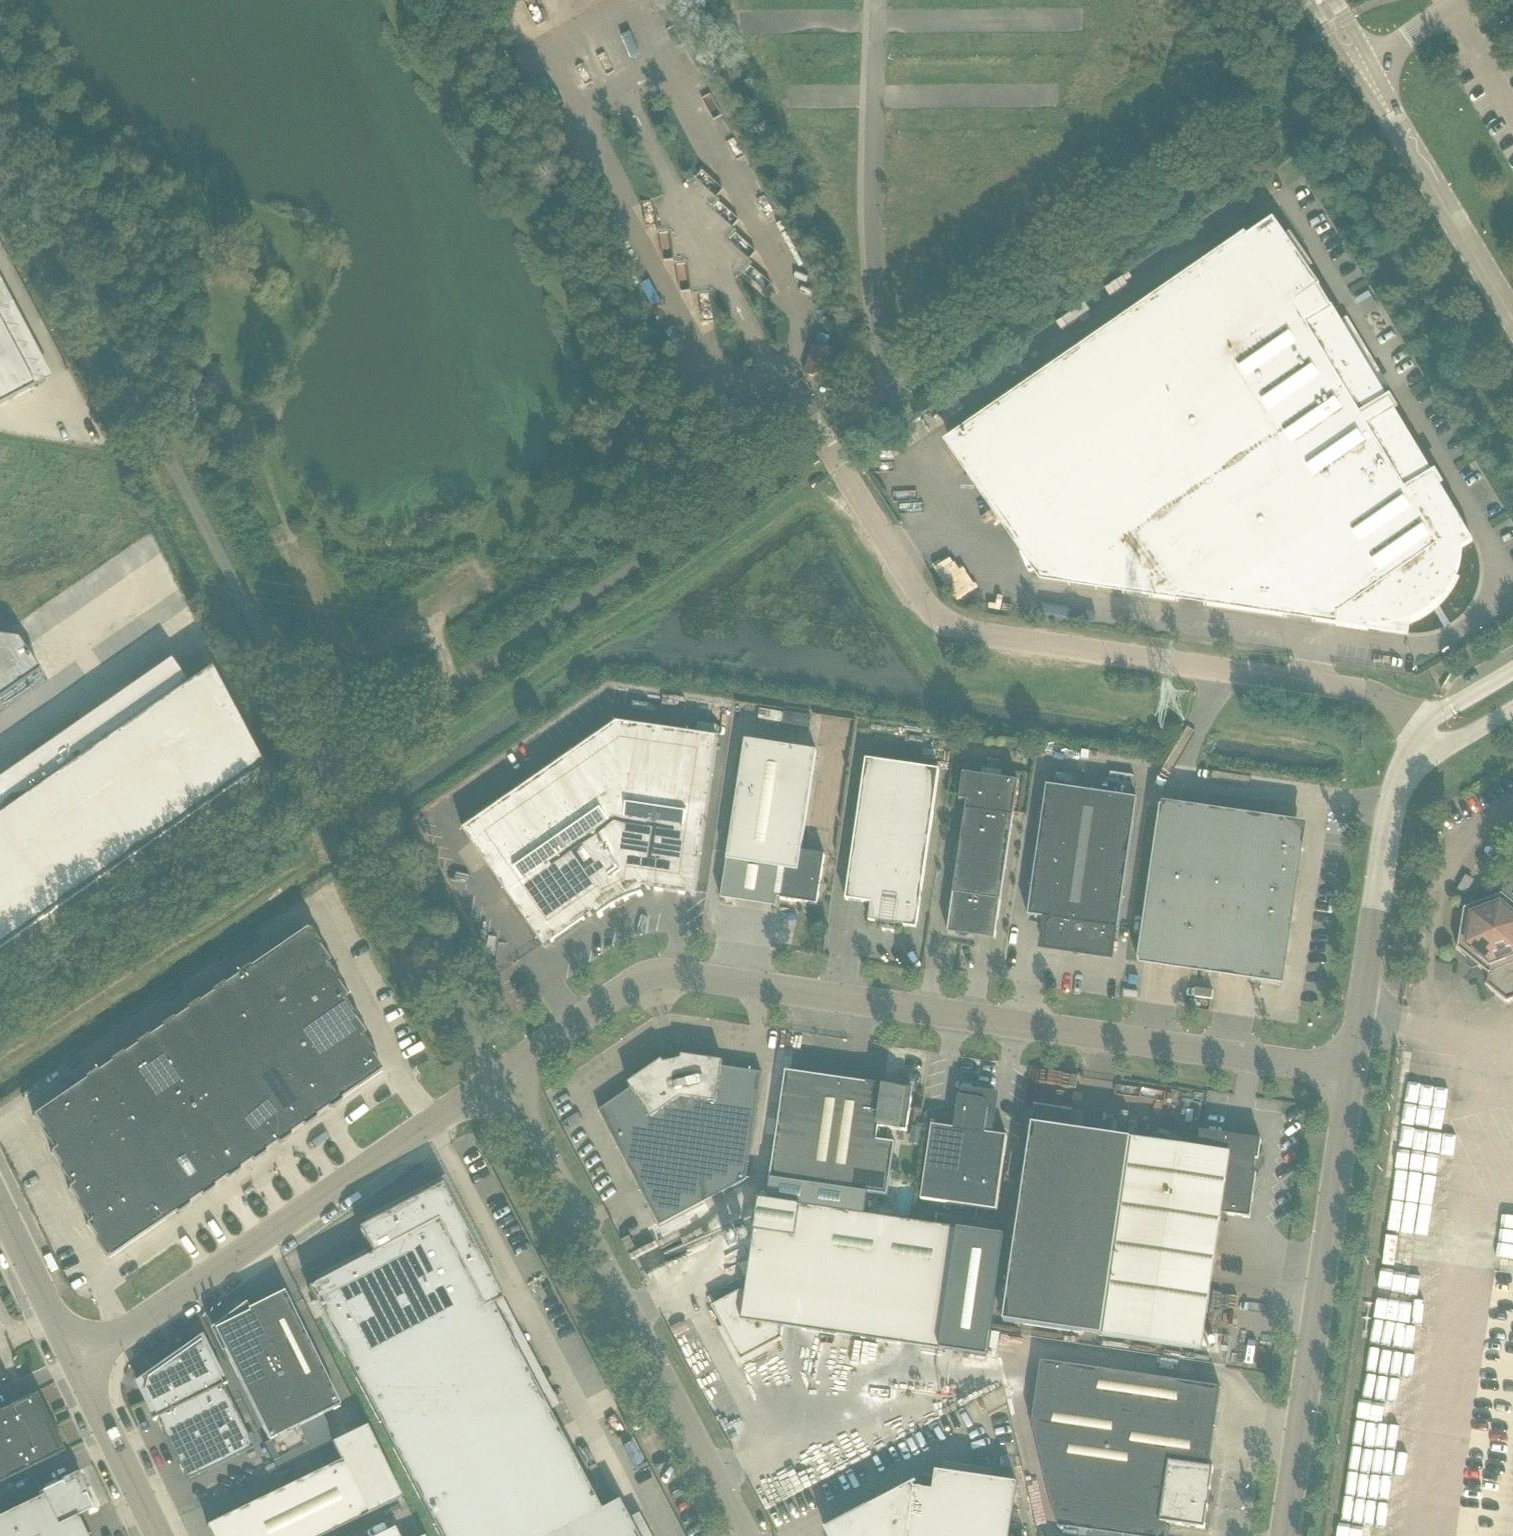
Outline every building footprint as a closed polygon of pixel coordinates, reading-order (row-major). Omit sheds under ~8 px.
[(689,297),(750,267),(717,201),(712,204),(697,174),(642,201),(689,297)] [(1336,626),(1368,630),(1408,636),(1409,622),(1415,619),(1420,617),(1424,614),(1429,611),(1433,608),(1436,604),(1440,600),(1443,596),(1447,592),(1449,588),(1452,583),(1454,579),(1457,571),(1459,564),(1460,556),(1461,548),(1473,541),(1380,387),(1384,385),(1346,323),(1343,325),(1332,307),(1327,309),(1316,291),(1320,288),(1273,220),(966,432),(1039,537),(1145,553),(1139,593),(1337,622),(1336,626)] [(34,388),(0,323),(0,406),(34,388)] [(806,375),(823,381),(832,350),(815,345),(806,375)] [(40,671),(18,639),(0,636),(0,699),(40,671)] [(211,668),(188,684),(171,659),(77,724),(77,725),(12,770),(16,776),(0,787),(0,948),(262,766),(211,668)] [(1316,720),(1327,721),(1328,710),(1317,709),(1316,720)] [(463,830),(545,948),(548,945),(588,917),(592,915),(596,912),(595,910),(631,885),(642,886),(642,889),(647,889),(651,889),(691,895),(695,897),(718,738),(617,724),(463,830)] [(825,855),(802,852),(817,752),(746,741),(730,841),(727,861),(785,870),(781,900),(817,905),(825,855)] [(869,922),(917,929),(939,771),(867,760),(846,900),(872,904),(869,922)] [(967,802),(951,913),(948,930),(976,935),(979,915),(999,918),(1019,782),(963,773),(960,801),(967,802)] [(1082,952),(1110,957),(1114,929),(1118,930),(1137,799),(1047,786),(1031,897),(1028,916),(1048,919),(1044,947),(1072,951),(1073,946),(1082,948),(1082,952)] [(1138,961),(1281,981),(1303,827),(1261,821),(1160,806),(1138,961)] [(1457,948),(1489,974),(1487,985),(1508,1001),(1512,999),(1512,879),(1504,883),(1502,894),(1464,908),(1457,948)] [(330,963),(319,948),(321,947),(310,930),(308,931),(307,929),(250,968),(249,967),(236,975),(238,977),(224,986),(223,984),(211,992),(212,994),(199,1003),(198,1001),(186,1010),(187,1011),(174,1020),(172,1019),(160,1027),(161,1029),(148,1038),(147,1036),(135,1045),(136,1046),(123,1055),(122,1054),(109,1062),(111,1064),(97,1073),(96,1071),(84,1079),(85,1081),(33,1117),(43,1132),(42,1133),(53,1149),(55,1148),(56,1150),(51,1153),(61,1168),(59,1169),(71,1186),(72,1185),(73,1186),(68,1189),(78,1204),(77,1205),(88,1222),(90,1221),(91,1222),(86,1225),(96,1240),(95,1241),(106,1258),(107,1257),(109,1259),(175,1213),(177,1214),(189,1206),(188,1205),(201,1196),(202,1197),(214,1189),(213,1187),(226,1178),(227,1180),(240,1171),(239,1170),(252,1161),(253,1162),(265,1154),(264,1152),(277,1143),(278,1145),(290,1136),(289,1135),(303,1126),(304,1127),(316,1119),(315,1117),(328,1108),(329,1110),(341,1102),(340,1100),(382,1071),(372,1056),(374,1055),(362,1038),(361,1039),(360,1038),(365,1035),(355,1020),(356,1019),(345,1002),(343,1003),(342,1002),(347,999),(337,984),(339,982),(328,966),(326,967),(325,966),(330,963)] [(631,1088),(599,1111),(660,1226),(746,1181),(762,1073),(722,1067),(723,1062),(682,1056),(681,1060),(665,1064),(663,1060),(628,1084),(631,1088)] [(926,1081),(935,1082),(938,1064),(928,1063),(926,1081)] [(907,1131),(913,1090),(867,1083),(867,1084),(786,1072),(771,1179),(888,1196),(895,1144),(887,1143),(889,1129),(907,1131)] [(921,1200),(997,1211),(1004,1157),(1007,1137),(985,1134),(989,1107),(987,1102),(984,1100),(959,1096),(954,1129),(932,1126),(929,1146),(921,1200)] [(1033,1125),(1005,1322),(1102,1336),(1182,1348),(1202,1351),(1222,1214),(1250,1218),(1261,1140),(1238,1137),(1203,1132),(1203,1130),(1153,1123),(1150,1142),(1131,1139),(1071,1130),(1074,1112),(1035,1106),(1032,1125),(1033,1125)] [(916,1128),(914,1144),(921,1146),(924,1129),(916,1128)] [(308,1289),(439,1535),(635,1535),(617,1502),(600,1511),(489,1301),(500,1296),(483,1264),(465,1273),(448,1240),(465,1230),(441,1185),(358,1229),(372,1255),(308,1289)] [(987,1357),(1005,1237),(759,1201),(746,1292),(744,1291),(743,1290),(712,1306),(741,1361),(783,1339),(782,1338),(783,1328),(987,1357)] [(919,1224),(931,1226),(933,1213),(921,1212),(919,1224)] [(214,1330),(269,1441),(340,1407),(284,1293),(247,1311),(250,1315),(241,1320),(240,1318),(214,1330)] [(155,1418),(156,1420),(187,1481),(253,1448),(200,1342),(168,1364),(170,1367),(150,1381),(144,1379),(140,1392),(147,1393),(159,1416),(155,1418)] [(1058,1527),(1119,1535),(1159,1535),(1161,1522),(1205,1529),(1214,1468),(1209,1467),(1221,1388),(1041,1361),(1032,1422),(1058,1527)] [(59,1455),(31,1397),(0,1412),(0,1484),(59,1455)] [(376,1445),(207,1526),(208,1527),(210,1528),(217,1525),(223,1535),(325,1535),(368,1515),(403,1498),(376,1445)] [(1017,1484),(936,1472),(934,1492),(914,1489),(911,1509),(883,1505),(827,1533),(828,1535),(1010,1535),(1017,1484)] [(93,1510),(85,1495),(82,1496),(75,1480),(63,1486),(62,1483),(41,1494),(42,1497),(0,1518),(0,1535),(86,1535),(77,1517),(93,1510)]
